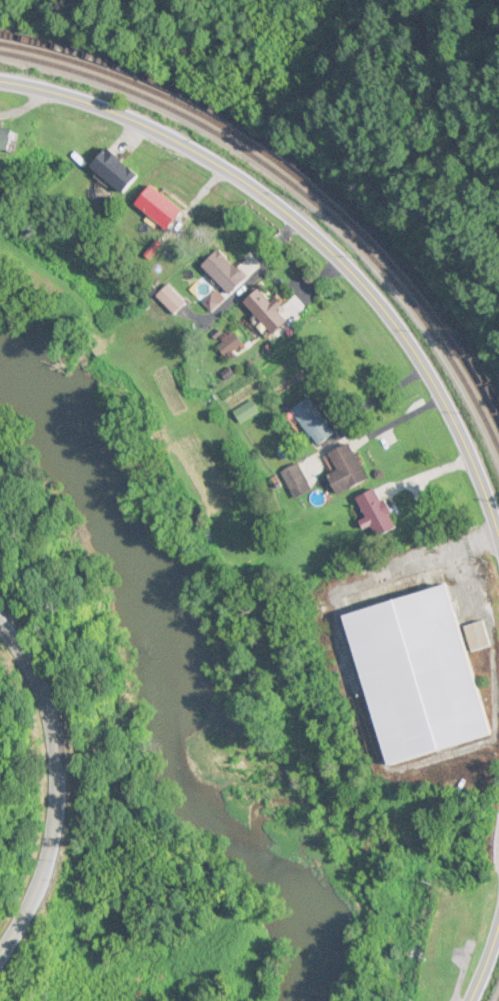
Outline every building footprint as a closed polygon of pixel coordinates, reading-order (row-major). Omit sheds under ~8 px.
[(16,154),(21,133),(0,128),(0,151),(16,154)] [(145,177),(112,149),(96,169),(128,196),(145,177)] [(139,205),(172,232),(188,212),(156,185),(139,205)] [(253,280),(222,249),(206,266),(236,296),(253,280)] [(189,305),(170,286),(160,296),(179,315),(189,305)] [(263,289),(248,303),(279,336),(295,321),(263,289)] [(244,344),(236,334),(220,347),(228,357),(244,344)] [(328,436),(302,399),(283,412),(309,449),(328,436)] [(234,427),(254,414),(246,402),(226,415),(234,427)] [(314,457),(317,463),(320,461),(327,477),(319,481),(326,498),(360,484),(343,444),(314,457)] [(389,530),(370,490),(348,500),(367,541),(389,530)] [(330,616),(369,767),(485,738),(464,653),(485,648),(479,622),(454,628),(443,587),(330,616)]
